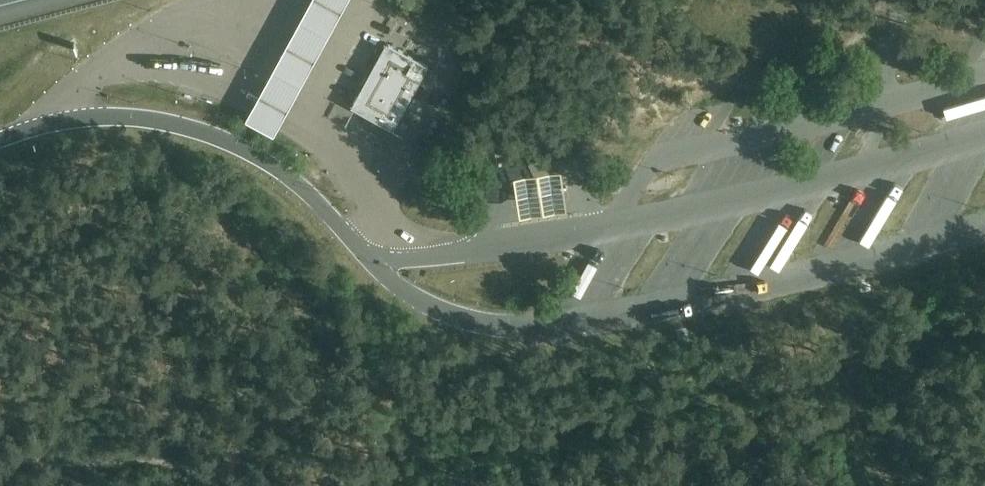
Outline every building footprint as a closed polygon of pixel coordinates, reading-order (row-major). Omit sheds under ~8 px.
[(243,117),(274,135),(350,0),(309,0),(243,117)] [(393,129),(428,66),(385,42),(350,105),(393,129)] [(519,212),(567,205),(562,176),(561,166),(513,173),(515,184),(519,212)] [(845,241),(870,181),(859,176),(835,236),(845,241)] [(766,235),(783,206),(772,199),(765,212),(752,205),(737,231),(748,237),(754,228),(766,235)] [(774,256),(802,208),(790,201),(762,249),(774,256)] [(606,286),(614,271),(606,267),(597,281),(606,286)]
